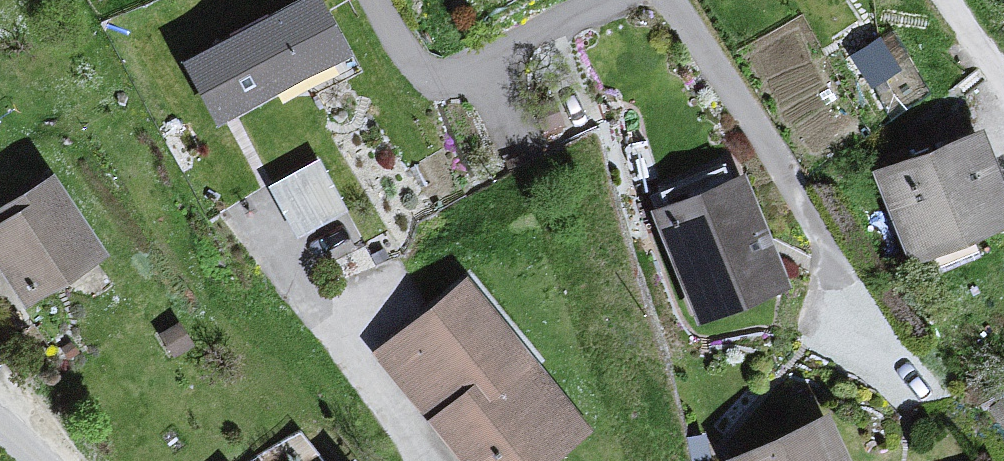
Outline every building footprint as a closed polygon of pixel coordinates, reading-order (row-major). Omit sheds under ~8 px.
[(159,64),(197,125),(317,51),(286,0),(262,0),(159,64)] [(953,126),(852,168),(892,263),(993,222),(953,126)] [(268,170),(294,225),(347,201),(321,146),(268,170)] [(721,175),(634,208),(678,325),(765,292),(721,175)] [(0,196),(0,285),(14,306),(79,262),(23,180),(0,196)] [(359,352),(449,460),(539,460),(569,437),(443,283),(359,352)] [(704,459),(705,460),(814,460),(794,418),(704,459)]
